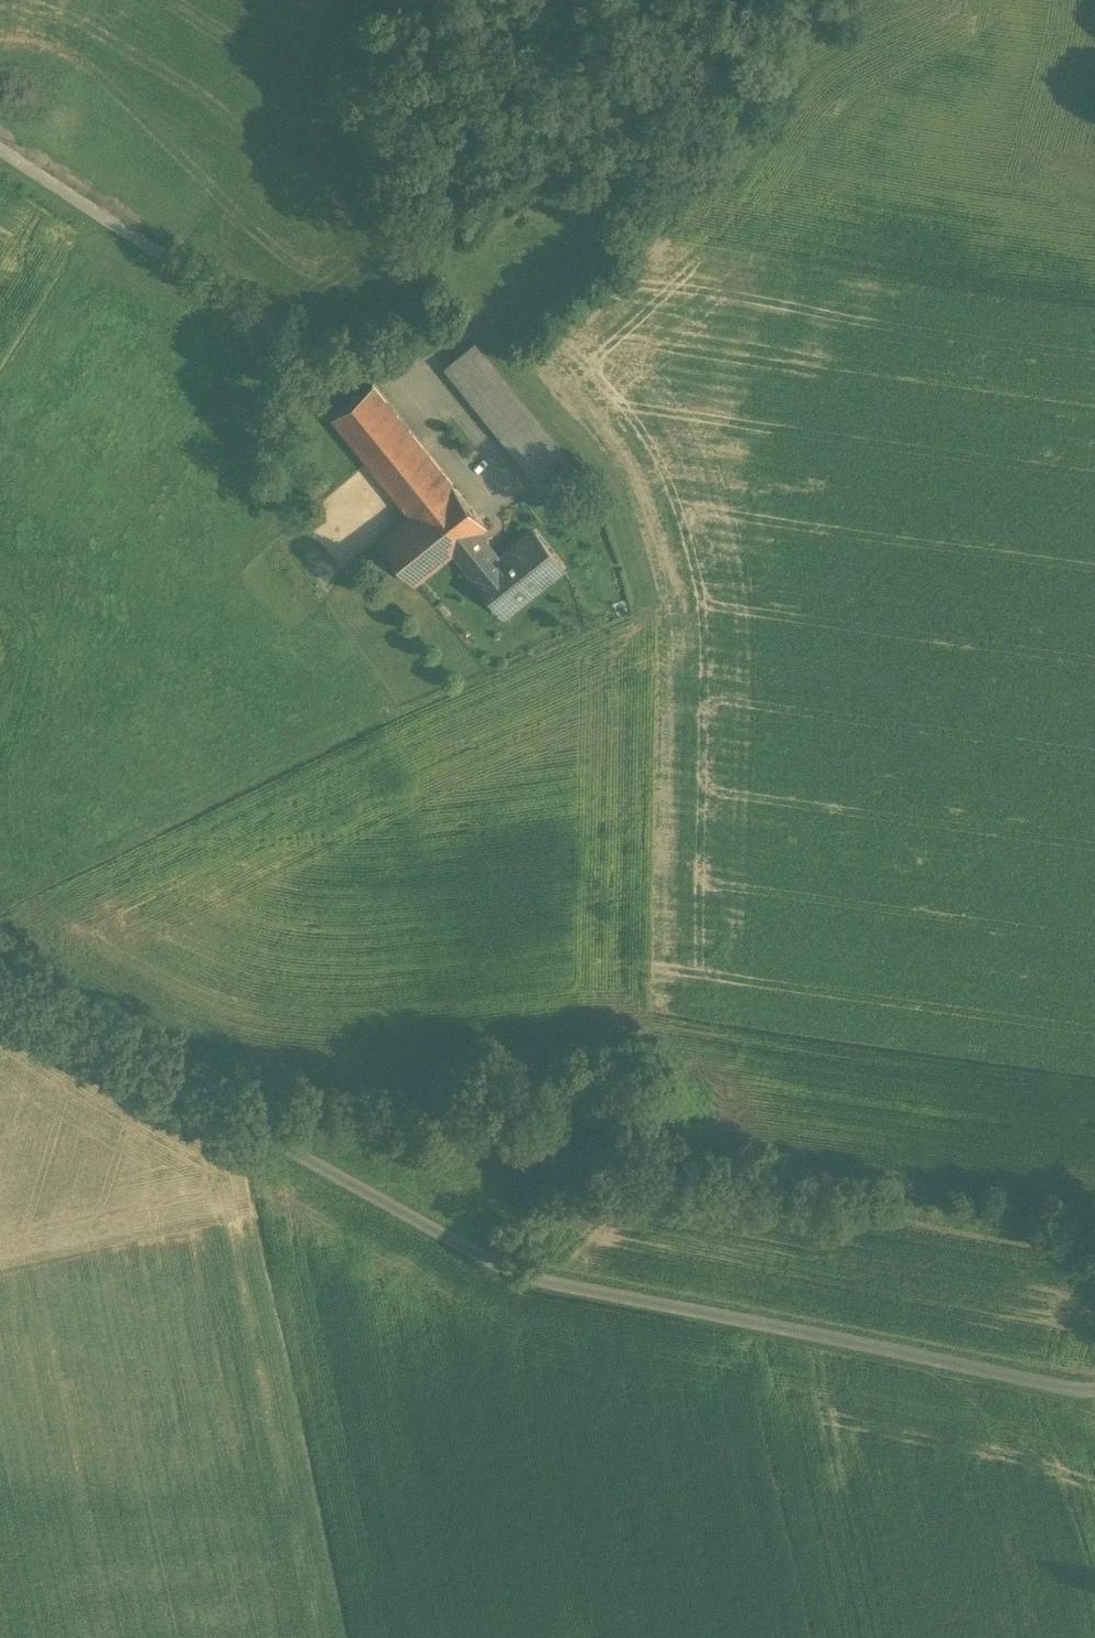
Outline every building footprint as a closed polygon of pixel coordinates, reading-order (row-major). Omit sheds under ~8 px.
[(567,459),(473,341),(442,366),(536,484),(567,459)] [(450,482),(371,384),(332,416),(410,513),(450,482)] [(410,513),(410,514),(379,539),(413,581),(453,549),(476,531),(484,525),(450,482),(410,513)] [(474,576),(488,593),(492,590),(508,609),(561,566),(532,529),(497,557),(474,576)] [(476,531),(453,549),(474,576),(497,557),(476,531)]
